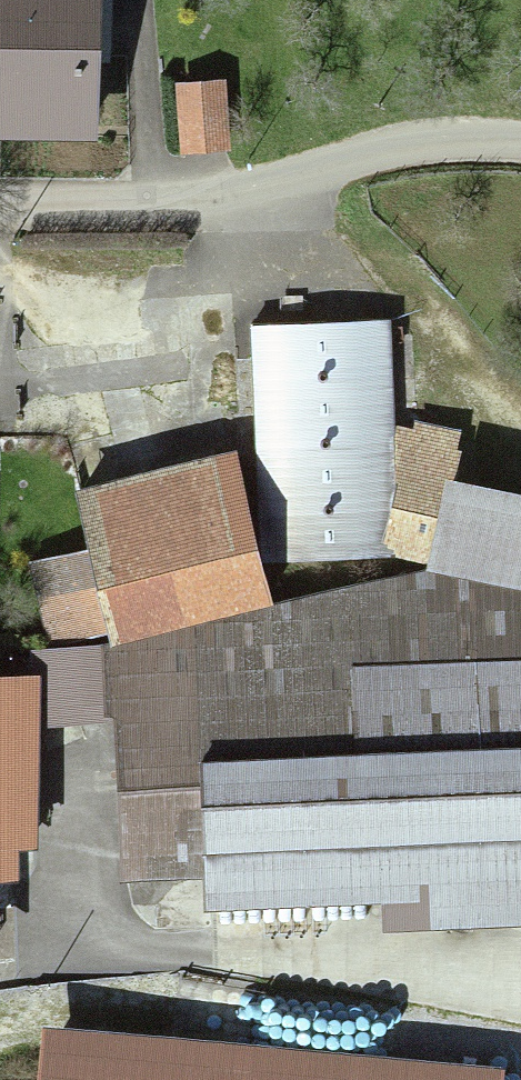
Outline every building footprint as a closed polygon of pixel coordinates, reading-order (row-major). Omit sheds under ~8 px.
[(81,144),(86,0),(0,0),(0,141),(81,144)] [(225,92),(169,91),(169,155),(224,155),(225,92)] [(376,331),(250,331),(250,547),(376,547),(376,331)] [(194,627),(261,612),(227,461),(71,496),(86,561),(105,646),(194,627)] [(441,485),(421,576),(520,599),(520,503),(441,485)] [(105,646),(86,561),(24,575),(43,660),(63,656),(105,646)] [(198,905),(520,900),(520,606),(421,576),(261,612),(194,627),(195,702),(197,814),(144,815),(144,832),(119,832),(120,879),(198,878),(198,905)] [(105,646),(63,656),(80,728),(195,702),(194,627),(105,646)] [(5,881),(6,844),(39,844),(41,684),(0,683),(0,881),(5,881)] [(52,1032),(47,1079),(513,1079),(52,1032)]
